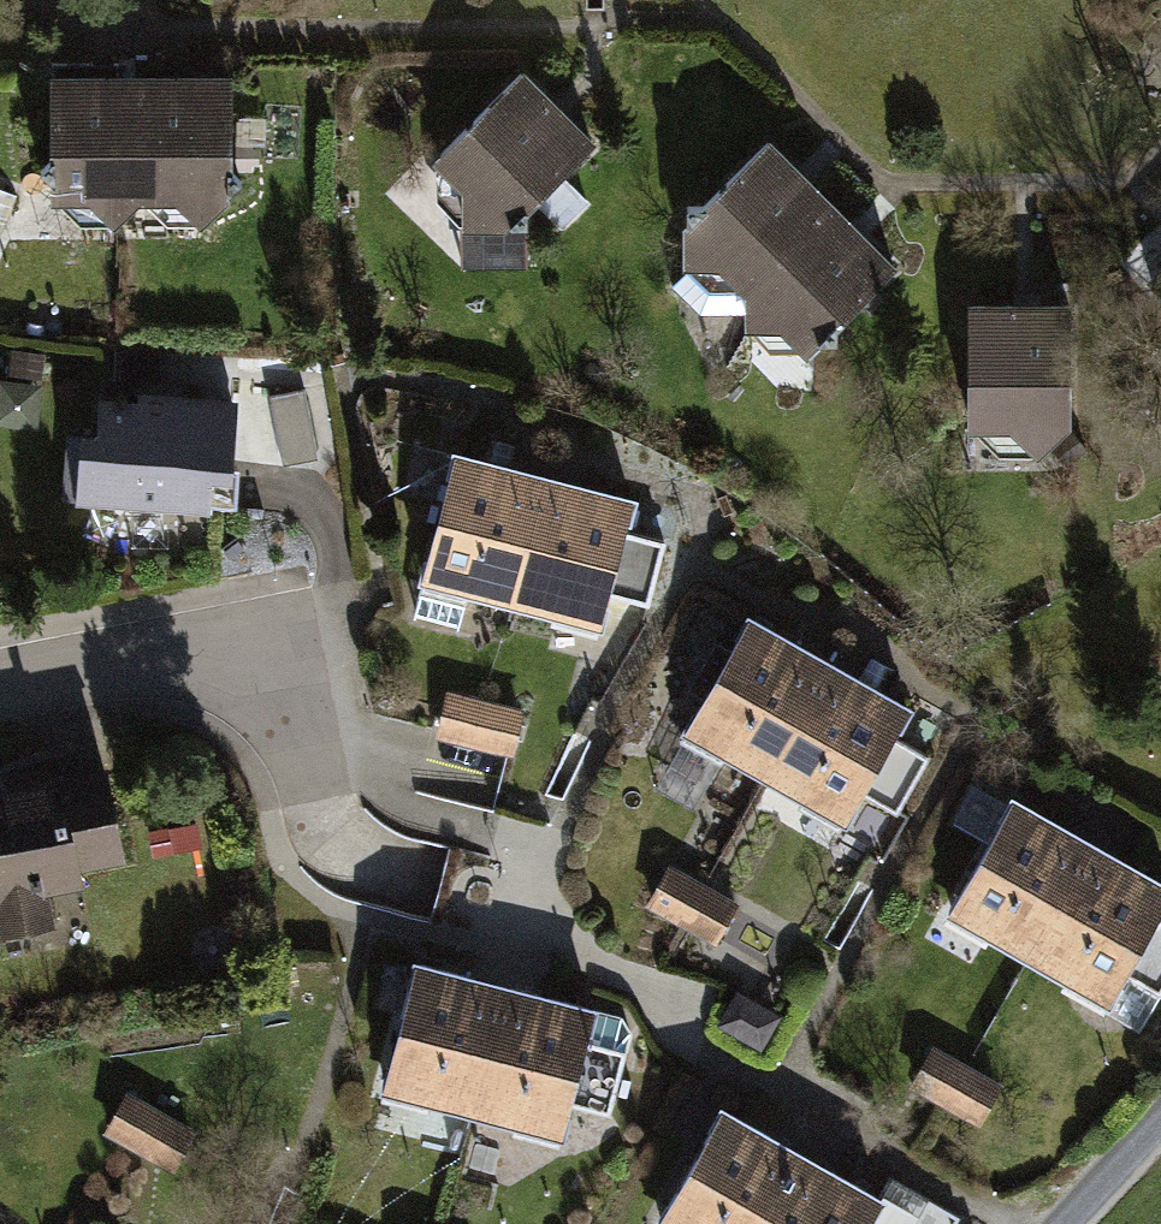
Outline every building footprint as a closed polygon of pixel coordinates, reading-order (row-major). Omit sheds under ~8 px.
[(54,61),(54,209),(145,209),(145,61),(54,61)] [(232,61),(145,61),(145,209),(232,209),(232,61)] [(518,69),(442,161),(519,224),(595,132),(518,69)] [(681,236),(748,301),(847,200),(780,134),(681,236)] [(847,200),(748,301),(814,366),(914,264),(847,200)] [(1150,300),(1160,308),(1160,286),(1150,300)] [(953,315),(957,438),(1085,434),(1081,312),(953,315)] [(89,496),(237,501),(241,394),(93,388),(89,496)] [(423,576),(515,598),(554,463),(457,440),(423,576)] [(554,463),(515,598),(603,623),(648,490),(554,463)] [(690,736),(768,779),(839,648),(761,606),(690,736)] [(839,648),(768,779),(852,825),(924,695),(839,648)] [(519,747),(532,701),(458,679),(444,725),(519,747)] [(0,797),(0,928),(2,943),(151,925),(133,781),(0,797)] [(945,912),(1030,963),(1102,836),(1019,789),(945,912)] [(1030,963),(1105,1004),(1160,905),(1160,869),(1102,836),(1030,963)] [(646,905),(714,946),(740,903),(672,862),(646,905)] [(1151,1019),(1160,1001),(1160,919),(1118,1002),(1151,1019)] [(387,1094),(476,1110),(508,975),(421,953),(387,1094)] [(508,975),(476,1110),(565,1132),(600,997),(508,975)] [(914,1074),(992,1121),(1011,1089),(933,1042),(914,1074)] [(114,1097),(97,1128),(171,1168),(188,1137),(114,1097)] [(805,1159),(725,1114),(663,1223),(768,1223),(805,1159)] [(768,1223),(883,1223),(892,1208),(805,1159),(768,1223)]
